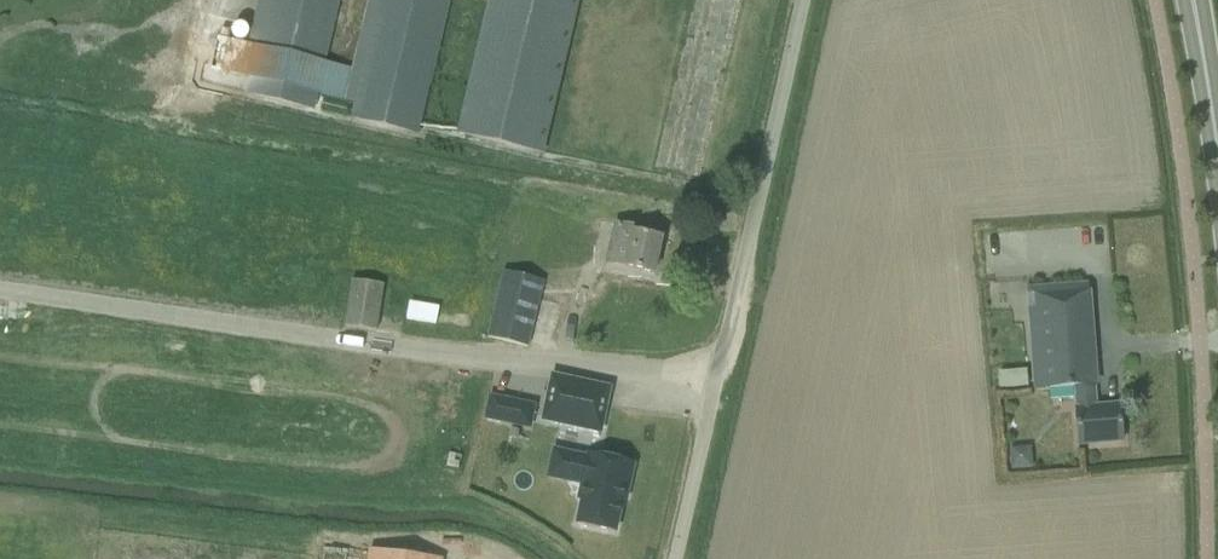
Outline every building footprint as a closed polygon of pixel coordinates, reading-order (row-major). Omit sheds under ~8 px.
[(211,70),(250,79),(246,96),(315,112),(319,95),(354,103),(361,71),(352,69),(326,63),(341,0),(257,0),(247,45),(227,40),(229,31),(221,30),(219,39),(218,39),(211,70)] [(350,120),(419,136),(451,0),(368,0),(352,69),(361,71),(354,103),(350,120)] [(544,155),(581,0),(487,0),(455,134),(544,155)] [(633,228),(613,224),(610,240),(612,241),(607,264),(653,274),(661,239),(632,232),(633,228)] [(502,273),(487,338),(527,348),(542,282),(502,273)] [(350,282),(344,326),(376,331),(383,286),(350,282)] [(1026,291),(1033,371),(1092,366),(1085,286),(1026,291)] [(424,308),(422,327),(471,332),(475,322),(474,314),(424,308)] [(1092,366),(1033,371),(1035,391),(1074,388),(1076,410),(1074,410),(1077,447),(1123,444),(1119,406),(1095,408),(1092,366)] [(552,378),(543,420),(600,432),(609,390),(552,378)] [(485,424),(530,428),(533,400),(487,396),(485,424)] [(1029,448),(1009,449),(1010,470),(1031,469),(1029,448)] [(547,477),(582,484),(578,500),(582,501),(576,524),(614,533),(623,491),(627,491),(632,465),(588,455),(587,459),(553,451),(547,477)]
